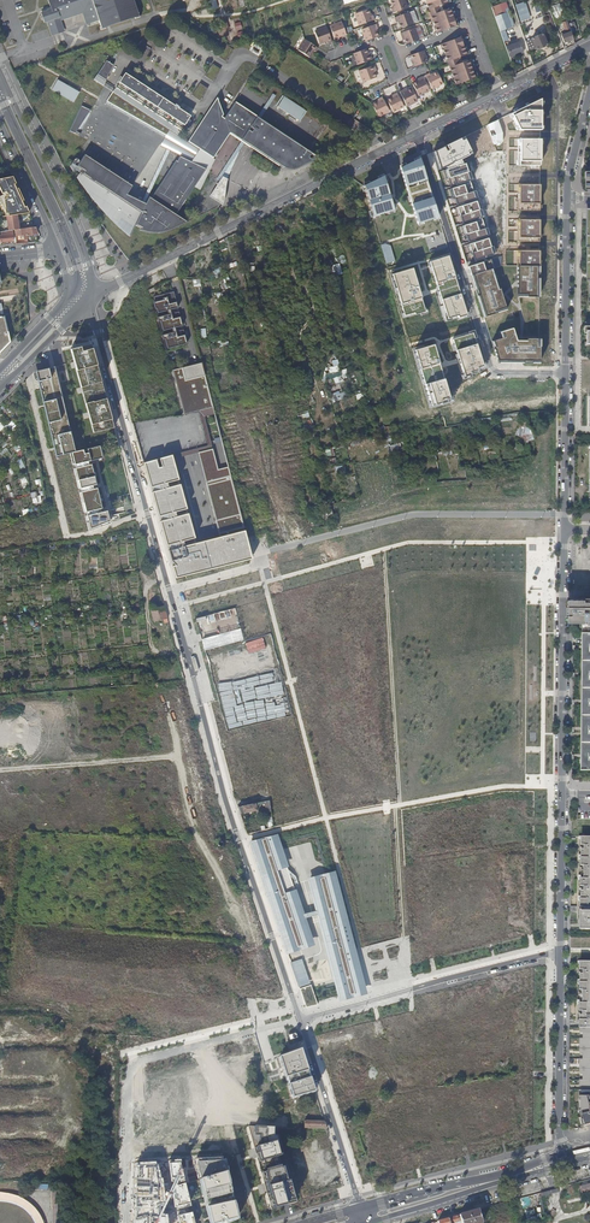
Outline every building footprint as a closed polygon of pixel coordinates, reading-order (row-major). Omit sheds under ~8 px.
[(81,13),(85,25),(97,21),(99,26),(98,27),(99,30),(104,28),(133,18),(133,19),(139,17),(138,14),(137,14),(132,0),(46,0),(48,8),(44,9),(45,11),(42,12),(45,22),(50,36),(56,34),(52,19),(57,17),(58,20),(68,17),(70,13),(80,9),(81,13)] [(406,0),(393,0),(395,6),(393,6),(394,12),(408,7),(406,0)] [(448,0),(427,0),(436,28),(435,28),(437,34),(459,27),(458,22),(456,23),(453,15),(455,14),(453,10),(445,12),(442,13),(440,8),(443,7),(450,4),(448,0)] [(516,5),(521,22),(532,19),(527,2),(516,5)] [(556,19),(565,15),(560,3),(551,7),(556,19)] [(359,25),(375,20),(373,15),(370,16),(368,9),(355,14),(359,25)] [(413,24),(410,12),(396,17),(398,22),(401,22),(402,27),(413,24)] [(511,26),(506,12),(497,15),(501,29),(511,26)] [(62,32),(58,20),(57,17),(52,19),(56,34),(62,32)] [(573,39),(567,21),(563,23),(567,33),(561,35),(564,42),(573,39)] [(346,35),(342,22),(330,26),(335,42),(339,41),(339,38),(346,35)] [(379,33),(377,26),(361,31),(365,43),(377,39),(376,34),(379,33)] [(332,43),(327,27),(315,31),(319,44),(326,42),(327,44),(332,43)] [(401,33),(403,38),(405,37),(406,39),(407,43),(418,40),(415,28),(401,33)] [(537,49),(548,45),(543,34),(532,38),(537,49)] [(318,47),(305,38),(299,49),(309,56),(314,50),(315,51),(318,47)] [(466,42),(464,38),(442,46),(444,52),(446,51),(456,80),(454,81),(456,87),(477,79),(470,61),(464,63),(461,65),(459,59),(463,58),(470,55),(468,51),(467,51),(464,43),(466,42)] [(523,52),(520,41),(508,45),(511,56),(523,52)] [(224,45),(222,48),(216,56),(216,57),(217,58),(224,63),(227,57),(232,51),(224,45)] [(373,61),(371,55),(369,56),(368,54),(367,50),(355,53),(359,65),(373,61)] [(415,64),(413,64),(414,69),(428,64),(425,52),(413,57),(414,62),(415,64)] [(102,85),(112,65),(105,60),(92,79),(102,85)] [(470,61),(477,79),(480,78),(473,60),(470,61)] [(219,70),(211,65),(203,77),(211,82),(219,70)] [(375,79),(374,75),(373,72),(376,71),(374,67),(359,72),(362,83),(375,79)] [(433,89),(444,83),(438,71),(431,75),(430,73),(426,75),(433,89)] [(114,88),(105,101),(164,135),(169,137),(172,132),(173,132),(176,134),(178,130),(179,130),(182,125),(185,127),(189,121),(187,119),(189,116),(178,109),(178,108),(174,104),(173,106),(170,110),(166,107),(168,103),(154,93),(151,97),(147,94),(150,90),(134,80),(132,84),(129,83),(132,79),(123,73),(120,77),(118,76),(112,86),(114,88)] [(418,96),(429,90),(423,77),(419,79),(419,81),(412,84),(418,96)] [(56,80),(50,90),(71,102),(77,92),(56,80)] [(542,166),(540,102),(538,83),(511,95),(426,140),(435,171),(453,164),(455,169),(502,142),(502,136),(515,130),(514,168),(542,166)] [(198,84),(190,96),(198,101),(206,89),(198,84)] [(405,91),(404,88),(400,90),(407,105),(418,100),(411,87),(407,89),(405,91)] [(393,96),(391,97),(387,99),(393,111),(403,106),(396,92),(392,94),(393,96)] [(378,101),(372,104),(378,116),(389,111),(383,96),(377,99),(378,101)] [(216,150),(219,146),(228,133),(223,119),(220,117),(222,114),(216,97),(208,109),(211,111),(206,119),(204,117),(187,142),(197,149),(189,161),(178,155),(175,161),(168,175),(174,179),(173,182),(163,177),(147,201),(146,200),(142,206),(124,193),(128,187),(81,155),(74,166),(81,171),(80,173),(78,172),(74,177),(86,193),(105,215),(115,226),(126,237),(132,224),(137,227),(145,230),(150,231),(159,232),(167,230),(183,222),(172,215),(173,213),(191,186),(196,189),(206,173),(202,170),(216,150)] [(301,122),(308,111),(285,97),(279,107),(301,122)] [(164,135),(105,101),(103,104),(162,137),(164,135)] [(249,146),(262,155),(280,167),(281,166),(292,173),(299,173),(303,172),(315,166),(307,161),(311,155),(270,127),(264,123),(263,125),(247,113),(234,103),(223,119),(228,133),(249,147),(249,146)] [(74,131),(88,110),(80,105),(66,131),(77,136),(78,133),(74,131)] [(186,141),(187,142),(204,117),(206,119),(211,111),(208,109),(186,141)] [(164,135),(162,137),(158,146),(178,155),(189,161),(197,149),(187,142),(186,141),(172,132),(169,137),(164,135)] [(218,151),(216,150),(202,170),(206,173),(218,151)] [(81,155),(128,187),(129,186),(82,154),(81,155)] [(168,175),(175,161),(173,160),(146,200),(147,201),(163,177),(173,182),(174,179),(168,175)] [(445,231),(421,160),(399,167),(418,239),(445,231)] [(471,171),(445,178),(471,271),(492,265),(495,271),(508,263),(501,242),(496,232),(490,235),(471,171)] [(406,217),(388,172),(363,182),(377,223),(406,217)] [(554,173),(515,173),(516,260),(555,262),(554,173)] [(207,196),(220,205),(221,201),(223,196),(224,184),(226,179),(221,177),(220,176),(207,196)] [(0,180),(0,211),(3,216),(6,216),(17,215),(27,213),(12,177),(0,180)] [(497,202),(499,210),(507,207),(505,200),(497,202)] [(172,215),(183,222),(184,221),(173,213),(172,215)] [(6,216),(8,231),(12,230),(15,230),(18,229),(19,229),(17,215),(6,216)] [(37,233),(35,227),(26,228),(27,236),(34,235),(33,234),(37,233)] [(27,236),(26,228),(19,229),(18,229),(15,230),(15,236),(23,235),(24,239),(27,239),(27,236)] [(13,241),(12,230),(8,231),(1,232),(1,235),(1,236),(1,242),(13,241)] [(89,237),(94,251),(103,248),(105,255),(109,254),(104,240),(102,240),(100,234),(89,237)] [(445,250),(443,243),(447,241),(445,235),(424,242),(428,255),(445,250)] [(536,263),(517,263),(517,294),(536,294),(536,263)] [(492,265),(471,271),(484,313),(505,307),(498,285),(492,265)] [(175,292),(154,297),(158,313),(179,308),(175,292)] [(180,312),(158,317),(159,321),(161,321),(163,331),(183,326),(180,312)] [(0,318),(0,353),(10,342),(6,317),(0,318)] [(501,334),(491,337),(497,356),(538,356),(538,344),(535,344),(535,336),(526,335),(526,337),(514,337),(511,324),(499,328),(501,334)] [(183,330),(162,335),(163,339),(165,339),(167,349),(187,344),(183,330)] [(70,346),(94,433),(119,427),(96,340),(70,346)] [(203,362),(173,370),(184,411),(200,407),(202,414),(216,411),(203,362)] [(66,364),(36,371),(56,456),(69,452),(72,465),(102,458),(99,445),(85,449),(66,364)] [(349,376),(347,369),(341,371),(339,365),(329,368),(330,372),(324,374),(326,381),(335,378),(336,384),(345,382),(343,377),(349,376)] [(346,399),(344,391),(331,395),(333,403),(346,399)] [(519,423),(518,441),(534,441),(534,423),(519,423)] [(326,449),(328,457),(335,454),(332,447),(326,449)] [(170,455),(144,462),(177,577),(231,562),(252,557),(232,476),(206,482),(220,536),(195,542),(170,455)] [(91,465),(73,469),(78,488),(96,484),(91,465)] [(41,478),(22,478),(22,483),(30,483),(30,488),(41,488),(41,478)] [(96,488),(78,492),(83,512),(101,507),(96,488)] [(31,493),(33,503),(45,501),(44,496),(43,491),(31,493)] [(112,509),(85,516),(88,531),(115,521),(112,509)] [(572,600),(571,623),(581,623),(581,627),(583,627),(583,632),(589,632),(589,600),(572,600)] [(167,619),(167,618),(163,605),(154,608),(153,605),(150,605),(151,607),(150,608),(153,620),(152,621),(152,622),(167,619)] [(235,608),(196,618),(200,631),(210,629),(211,633),(216,632),(213,621),(237,615),(235,608)] [(202,638),(205,650),(245,641),(242,629),(202,638)] [(255,802),(237,806),(240,813),(256,810),(255,802)] [(306,911),(316,908),(340,999),(365,993),(333,871),(308,877),(314,902),(304,905),(278,835),(250,842),(288,951),(316,942),(306,911)] [(589,929),(589,836),(579,836),(579,838),(581,838),(581,844),(583,844),(583,848),(581,848),(581,854),(579,854),(579,859),(581,859),(581,865),(583,865),(583,869),(581,869),(581,875),(579,875),(579,880),(581,880),(581,886),(583,886),(583,890),(581,890),(581,896),(579,896),(578,900),(581,900),(581,906),(583,906),(583,910),(581,910),(582,910),(582,929),(589,929)] [(303,957),(291,961),(307,1008),(319,1004),(303,957)] [(578,960),(578,963),(581,963),(581,969),(582,969),(582,973),(581,973),(581,979),(578,979),(578,983),(580,983),(580,989),(582,989),(582,993),(580,993),(580,999),(578,999),(577,1004),(580,1004),(580,1010),(582,1010),(582,1014),(580,1014),(580,1019),(577,1019),(577,1022),(580,1022),(580,1027),(589,1027),(589,960),(578,960)] [(279,1006),(282,1019),(291,1017),(288,1004),(279,1006)] [(544,1017),(538,1018),(538,1016),(532,1016),(532,1033),(545,1032),(544,1017)] [(580,1027),(580,1110),(582,1117),(584,1125),(589,1124),(589,1027),(580,1027)] [(214,1062),(231,1058),(228,1046),(211,1050),(214,1062)] [(315,1092),(313,1084),(308,1071),(301,1049),(280,1056),(294,1098),(315,1092)] [(484,1098),(487,1118),(499,1116),(496,1097),(484,1098)] [(309,1128),(327,1128),(324,1121),(316,1121),(306,1120),(305,1120),(304,1128),(309,1128)] [(238,1125),(232,1125),(257,1213),(296,1202),(275,1131),(238,1130),(238,1125)] [(369,1138),(372,1154),(383,1152),(380,1136),(369,1138)] [(306,1147),(311,1147),(310,1154),(324,1154),(325,1138),(306,1137),(306,1147)] [(446,1158),(455,1156),(453,1148),(444,1151),(446,1158)] [(293,1151),(294,1159),(302,1157),(301,1150),(293,1151)] [(471,1153),(472,1161),(479,1160),(478,1152),(471,1153)] [(136,1158),(135,1222),(195,1222),(186,1183),(225,1172),(221,1153),(136,1158)] [(388,1169),(390,1161),(381,1159),(379,1166),(388,1169)] [(199,1180),(209,1222),(220,1222),(237,1219),(225,1172),(199,1180)] [(581,1181),(583,1196),(589,1195),(589,1180),(581,1181)] [(559,1189),(522,1197),(528,1222),(536,1220),(533,1207),(545,1204),(544,1200),(553,1198),(552,1194),(560,1193),(559,1189)] [(479,1209),(459,1215),(461,1222),(482,1222),(479,1209)] [(459,1215),(448,1218),(450,1222),(461,1222),(459,1215)]
